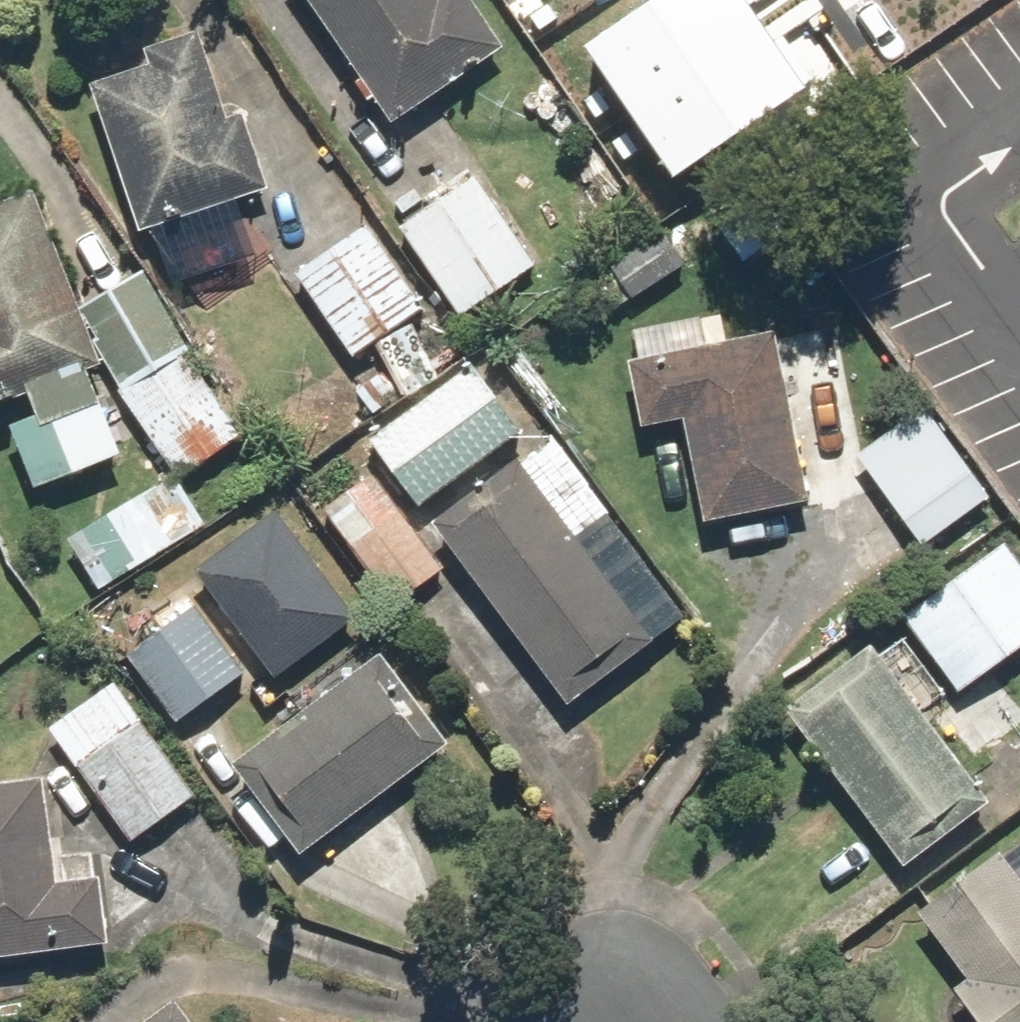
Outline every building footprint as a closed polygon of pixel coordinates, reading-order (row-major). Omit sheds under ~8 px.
[(505,47),(473,0),(309,0),(393,123),(505,47)] [(587,43),(675,174),(808,85),(750,0),(651,0),(587,43)] [(148,58),(91,76),(140,234),(275,192),(247,101),(227,107),(203,29),(145,47),(148,58)] [(331,173),(260,225),(357,356),(427,304),(331,173)] [(474,175),(400,228),(464,318),(538,264),(474,175)] [(754,187),(711,224),(745,265),(789,228),(754,187)] [(34,189),(0,202),(0,407),(26,396),(33,415),(8,425),(34,491),(127,453),(91,372),(108,367),(166,480),(66,541),(97,593),(207,527),(180,482),(247,445),(148,268),(81,305),(34,189)] [(607,266),(631,304),(691,266),(666,228),(607,266)] [(723,314),(632,332),(637,358),(627,360),(641,433),(686,424),(706,524),(814,503),(778,325),(728,336),(723,314)] [(369,440),(419,507),(522,431),(472,364),(369,440)] [(552,434),(434,522),(573,709),(691,621),(552,434)] [(889,499),(925,547),(987,500),(950,452),(889,499)] [(374,473),(324,509),(394,607),(444,571),(374,473)] [(278,510),(196,572),(278,680),(360,618),(278,510)] [(957,695),(1019,650),(1019,563),(1005,543),(901,618),(957,695)] [(197,604),(127,654),(179,728),(250,678),(197,604)] [(872,641),(784,709),(908,869),(996,802),(872,641)] [(232,761),(305,856),(451,744),(379,649),(232,761)] [(118,681),(50,729),(131,843),(199,795),(118,681)] [(45,774),(0,780),(0,958),(108,943),(99,873),(59,878),(45,774)] [(920,913),(969,981),(957,989),(980,1021),(1019,1021),(1019,883),(1001,856),(920,913)] [(153,1021),(194,1021),(180,1003),(153,1021)]
